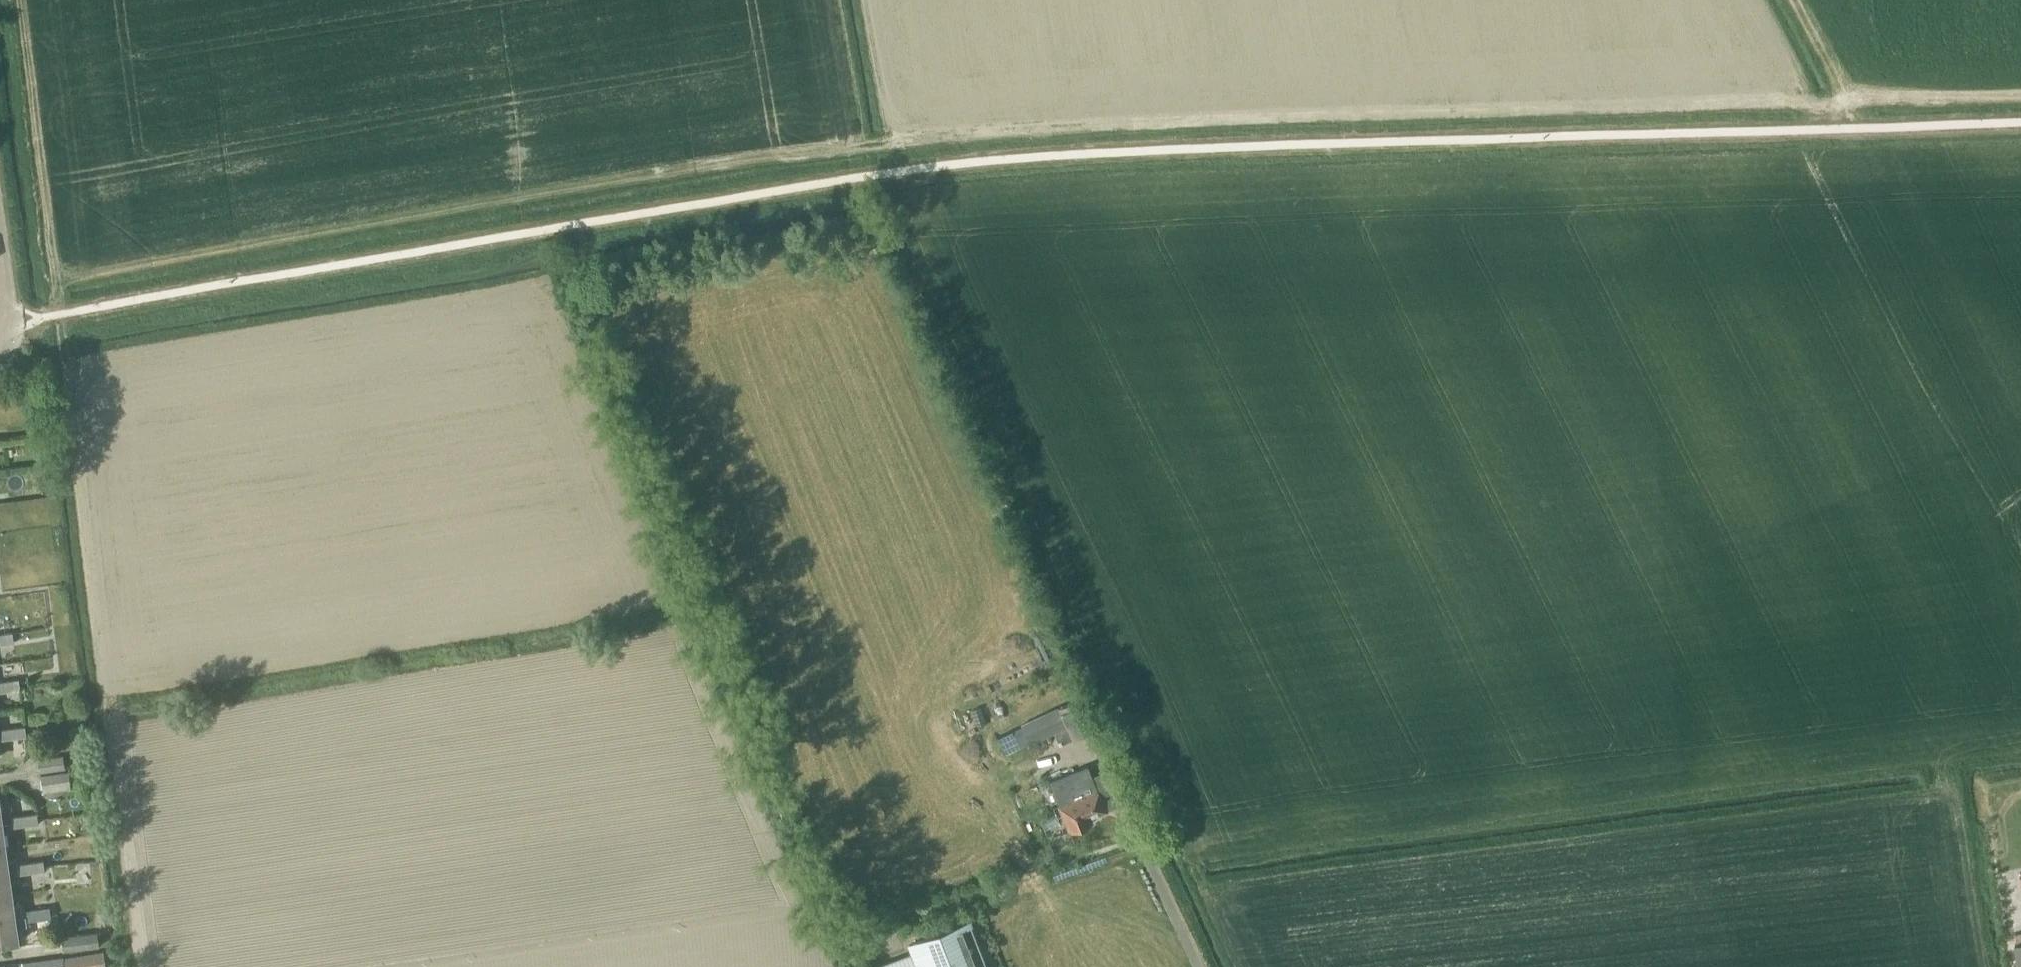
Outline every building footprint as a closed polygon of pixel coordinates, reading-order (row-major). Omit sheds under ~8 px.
[(0,644),(14,642),(12,632),(0,633),(0,640),(0,644)] [(6,680),(8,691),(21,689),(19,679),(6,680)] [(1092,730),(1077,699),(1057,708),(1021,725),(1030,744),(1055,732),(1061,745),(1072,740),(1092,730)] [(985,722),(980,707),(971,710),(976,725),(985,722)] [(12,727),(14,738),(27,736),(26,725),(12,727)] [(0,740),(14,738),(12,727),(0,729),(0,739),(0,740)] [(65,769),(63,755),(38,759),(39,773),(65,769)] [(70,788),(68,771),(40,775),(42,793),(70,788)] [(1056,798),(1056,799),(1069,832),(1091,823),(1089,818),(1106,811),(1098,791),(1097,791),(1094,783),(1056,798)] [(24,815),(25,825),(38,823),(37,813),(24,815)] [(12,827),(25,825),(24,815),(10,816),(12,827)] [(17,864),(17,859),(7,860),(5,848),(0,849),(0,873),(9,872),(18,870),(19,874),(32,872),(30,862),(17,864)] [(44,860),(30,862),(32,872),(45,871),(44,860)] [(12,895),(10,880),(19,879),(19,874),(18,870),(9,872),(0,873),(0,897),(12,895)] [(0,897),(0,921),(14,919),(25,918),(26,918),(26,921),(39,920),(37,912),(37,909),(24,911),(24,904),(13,906),(12,895),(0,897)] [(50,907),(37,909),(37,912),(39,920),(51,918),(50,907)] [(26,918),(25,918),(14,919),(0,921),(0,945),(18,943),(15,927),(27,926),(26,921),(26,918)] [(969,922),(909,945),(913,955),(881,966),(987,966),(969,922)] [(99,946),(97,932),(61,937),(62,951),(99,946)] [(103,951),(62,958),(64,966),(106,966),(103,951)]
